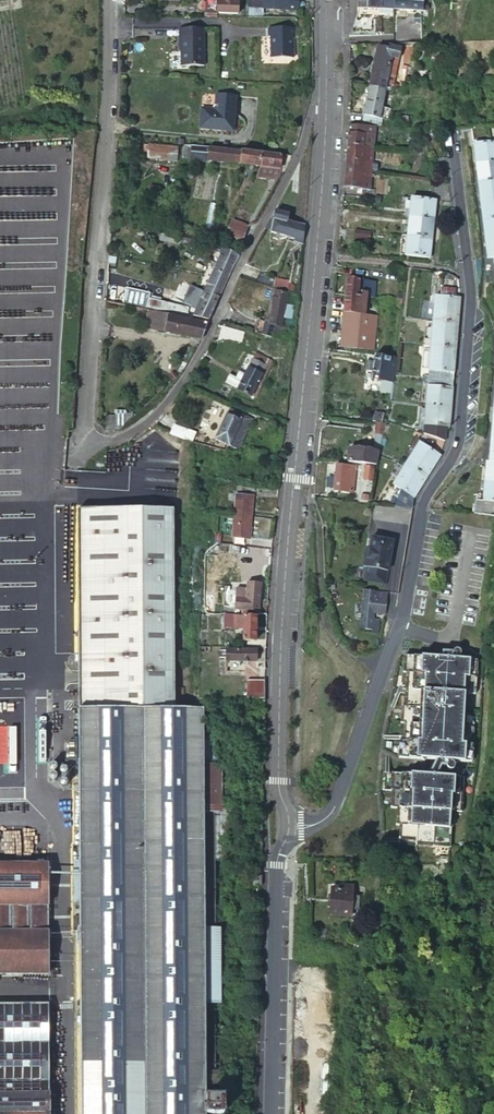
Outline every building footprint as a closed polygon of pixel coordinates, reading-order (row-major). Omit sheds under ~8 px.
[(209,18),(211,18),(218,17),(222,17),(240,17),(240,0),(222,0),(222,3),(218,3),(210,3),(209,18)] [(250,21),(266,20),(266,13),(286,12),(300,11),(300,0),(250,0),(250,21)] [(358,7),(394,9),(394,0),(358,0),(358,7)] [(424,0),(394,0),(394,9),(423,10),(424,0)] [(269,26),(269,56),(295,56),(295,26),(269,26)] [(204,71),(204,33),(180,33),(180,43),(181,43),(181,71),(204,71)] [(243,43),(243,64),(265,63),(265,42),(267,42),(267,33),(241,34),(241,43),(243,43)] [(407,44),(405,60),(413,61),(414,45),(407,44)] [(378,46),(370,87),(386,89),(394,89),(403,48),(390,45),(389,48),(378,46)] [(370,87),(367,99),(363,120),(379,123),(386,89),(370,87)] [(203,113),(201,132),(235,135),(238,101),(217,100),(216,111),(214,114),(203,113)] [(366,146),(373,147),(375,126),(362,126),(349,126),(348,132),(368,134),(366,146)] [(348,135),(347,143),(366,146),(368,134),(348,132),(348,135)] [(493,160),(493,140),(473,142),(475,162),(493,160)] [(372,162),(373,147),(366,146),(347,143),(346,159),(372,162)] [(141,152),(139,163),(171,168),(172,156),(141,152)] [(175,164),(258,171),(258,157),(215,154),(181,152),(181,159),(176,158),(175,164)] [(258,157),(258,171),(279,172),(280,158),(258,157)] [(279,172),(258,171),(257,181),(280,183),(279,177),(283,177),(292,159),(280,158),(279,172)] [(346,159),(343,188),(362,189),(369,189),(372,162),(346,159)] [(477,181),(493,179),(493,160),(475,162),(477,181)] [(493,198),(493,179),(477,181),(479,199),(493,198)] [(375,199),(376,194),(376,190),(369,189),(362,189),(362,198),(375,199)] [(436,200),(411,197),(409,216),(434,218),(436,200)] [(479,199),(481,218),(493,217),(493,198),(479,199)] [(274,225),(271,224),(266,233),(272,234),(271,237),(282,239),(282,242),(300,245),(303,229),(292,227),(294,219),(275,216),(274,225)] [(432,237),(434,218),(409,216),(407,235),(432,237)] [(481,218),(484,238),(493,237),(493,217),(481,218)] [(234,221),(228,238),(244,244),(250,228),(234,221)] [(429,257),(432,237),(407,235),(405,254),(429,257)] [(484,238),(486,257),(493,256),(493,237),(484,238)] [(224,252),(204,293),(219,301),(240,260),(224,252)] [(347,272),(344,295),(358,296),(359,292),(366,293),(367,275),(347,272)] [(367,275),(366,293),(370,294),(369,298),(376,298),(378,276),(367,275)] [(160,311),(162,304),(163,300),(150,297),(151,293),(128,288),(125,302),(160,311)] [(443,289),(442,297),(454,298),(455,290),(443,289)] [(344,295),(342,312),(344,313),(341,347),(364,349),(368,315),(363,315),(365,299),(369,300),(369,298),(370,294),(366,293),(359,292),(358,296),(344,295)] [(204,293),(192,317),(208,324),(219,301),(204,293)] [(442,297),(435,296),(433,321),(458,324),(460,299),(454,298),(442,297)] [(267,342),(279,345),(284,299),(271,297),(268,329),(261,327),(260,341),(267,342)] [(162,304),(160,311),(183,316),(185,309),(162,304)] [(158,313),(147,310),(144,331),(154,332),(158,313)] [(154,332),(200,341),(207,326),(169,318),(169,316),(158,313),(154,332)] [(433,321),(432,334),(431,345),(456,348),(458,324),(433,321)] [(246,336),(219,328),(215,337),(243,346),(246,336)] [(456,348),(431,345),(429,369),(454,371),(456,348)] [(392,382),(396,358),(373,355),(370,379),(392,382)] [(241,383),(237,392),(254,400),(271,364),(254,356),(244,379),(241,383)] [(454,371),(429,369),(428,378),(434,379),(453,380),(454,371)] [(237,392),(241,383),(235,381),(229,377),(225,386),(237,392)] [(434,379),(428,378),(428,386),(452,388),(453,380),(434,379)] [(452,388),(428,386),(426,405),(450,408),(452,388)] [(450,408),(426,405),(424,424),(445,426),(449,426),(450,408)] [(375,411),(373,421),(385,423),(385,421),(387,412),(375,411)] [(107,416),(107,429),(120,429),(127,415),(115,414),(115,416),(107,416)] [(209,431),(206,438),(217,443),(218,441),(228,446),(241,422),(228,415),(217,435),(209,431)] [(373,421),(371,431),(374,432),(373,439),(381,440),(385,423),(373,421)] [(424,424),(423,433),(445,440),(445,426),(424,424)] [(406,463),(427,475),(439,455),(419,442),(406,463)] [(377,464),(379,451),(349,448),(348,461),(377,464)] [(488,462),(486,461),(486,464),(484,481),(485,481),(493,482),(493,462),(488,462)] [(414,496),(427,475),(406,463),(393,484),(414,496)] [(336,464),(333,490),(353,491),(355,465),(336,464)] [(366,465),(363,478),(372,479),(375,467),(366,465)] [(485,481),(484,481),(483,500),(493,501),(493,482),(485,481)] [(242,506),(235,506),(234,515),(250,516),(251,497),(243,496),(242,506)] [(147,568),(146,714),(179,713),(180,693),(166,693),(167,512),(80,512),(79,569),(147,568)] [(234,515),(233,524),(235,524),(234,534),(241,534),(241,529),(249,529),(250,516),(234,515)] [(241,534),(234,534),(234,540),(250,541),(251,530),(249,529),(241,529),(241,534)] [(367,536),(362,566),(388,570),(393,541),(367,536)] [(79,569),(79,715),(146,714),(147,568),(79,569)] [(237,589),(235,609),(258,611),(261,584),(248,583),(247,590),(237,589)] [(386,612),(388,606),(390,593),(377,590),(375,604),(361,602),(359,627),(376,629),(377,620),(373,620),(374,611),(386,612)] [(226,615),(225,628),(243,629),(242,640),(254,641),(256,617),(226,615)] [(198,646),(198,658),(202,658),(203,652),(209,653),(209,646),(198,646)] [(453,650),(452,656),(462,657),(462,650),(462,648),(460,647),(457,647),(455,647),(454,649),(453,650)] [(225,658),(225,662),(255,662),(255,649),(217,649),(217,658),(225,658)] [(462,657),(452,656),(439,656),(405,654),(400,758),(433,759),(449,759),(473,760),(474,743),(472,743),(473,726),(463,726),(464,693),(474,693),(475,675),(478,675),(478,658),(462,657)] [(246,700),(265,699),(265,685),(246,686),(246,700)] [(224,1097),(205,1097),(205,1081),(205,1041),(204,1023),(202,927),(201,816),(199,713),(179,713),(146,714),(79,715),(80,878),(81,906),(81,921),(81,935),(83,1078),(83,1113),(224,1113),(224,1097)] [(75,729),(74,729),(73,729),(72,730),(71,731),(70,733),(70,735),(71,737),(72,738),(74,738),(76,738),(77,737),(78,735),(78,734),(78,732),(77,730),(75,729)] [(75,741),(74,740),(72,741),(71,742),(70,744),(70,745),(71,748),(74,749),(76,748),(78,747),(78,745),(78,743),(77,742),(75,741)] [(427,775),(442,775),(449,759),(433,759),(427,775)] [(402,825),(401,845),(452,847),(453,827),(450,827),(450,811),(464,811),(466,776),(442,775),(427,775),(385,773),(385,791),(394,791),(393,809),(399,809),(398,825),(402,825)] [(212,816),(212,860),(227,860),(227,802),(212,802),(212,816)] [(202,927),(213,927),(212,860),(212,816),(201,816),(202,927)] [(51,852),(52,828),(0,828),(0,853),(51,852)] [(51,971),(51,866),(0,866),(0,972),(51,971)] [(253,885),(261,885),(262,877),(253,876),(253,885)] [(333,884),(331,913),(353,915),(353,907),(360,907),(361,894),(357,894),(357,890),(354,890),(354,885),(333,884)] [(213,927),(202,927),(204,1023),(205,1041),(214,1041),(213,927)] [(52,1001),(0,1001),(0,1113),(53,1113),(52,1001)] [(223,1081),(205,1081),(205,1097),(224,1097),(223,1081)]
